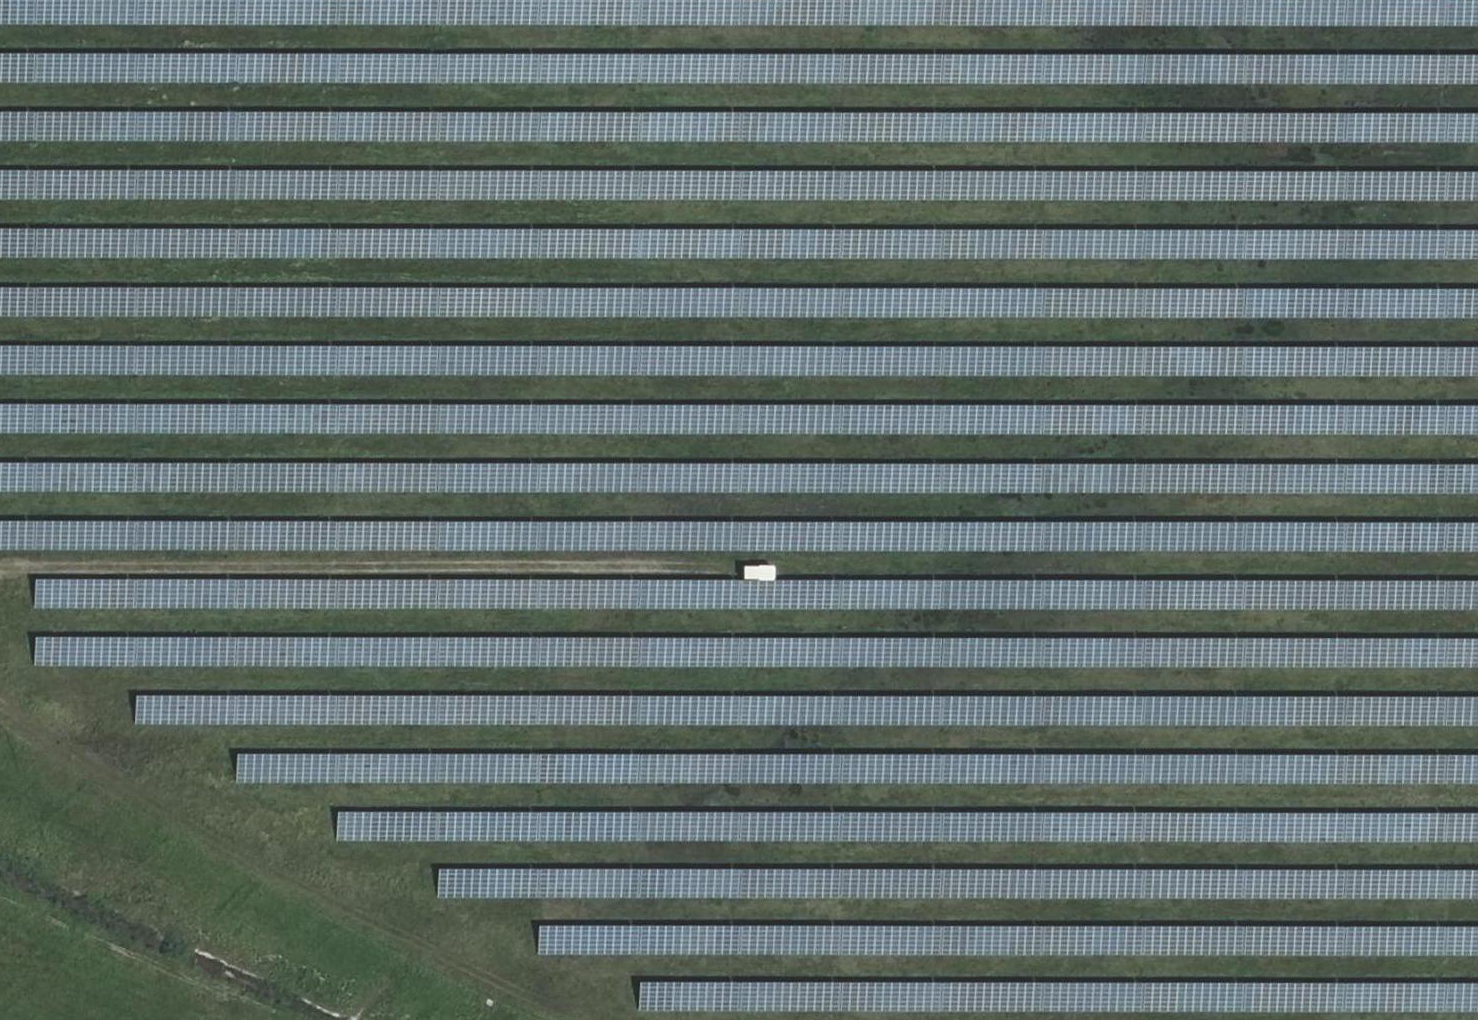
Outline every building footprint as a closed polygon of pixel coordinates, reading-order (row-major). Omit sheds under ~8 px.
[(201,434),(202,410),(0,407),(0,432),(201,434)] [(201,550),(201,524),(0,522),(0,549),(201,550)] [(1253,782),(1254,757),(1150,755),(1149,780),(1253,782)] [(1274,988),(1171,989),(1171,995),(1145,995),(1145,1010),(1274,1010),(1274,988)]
